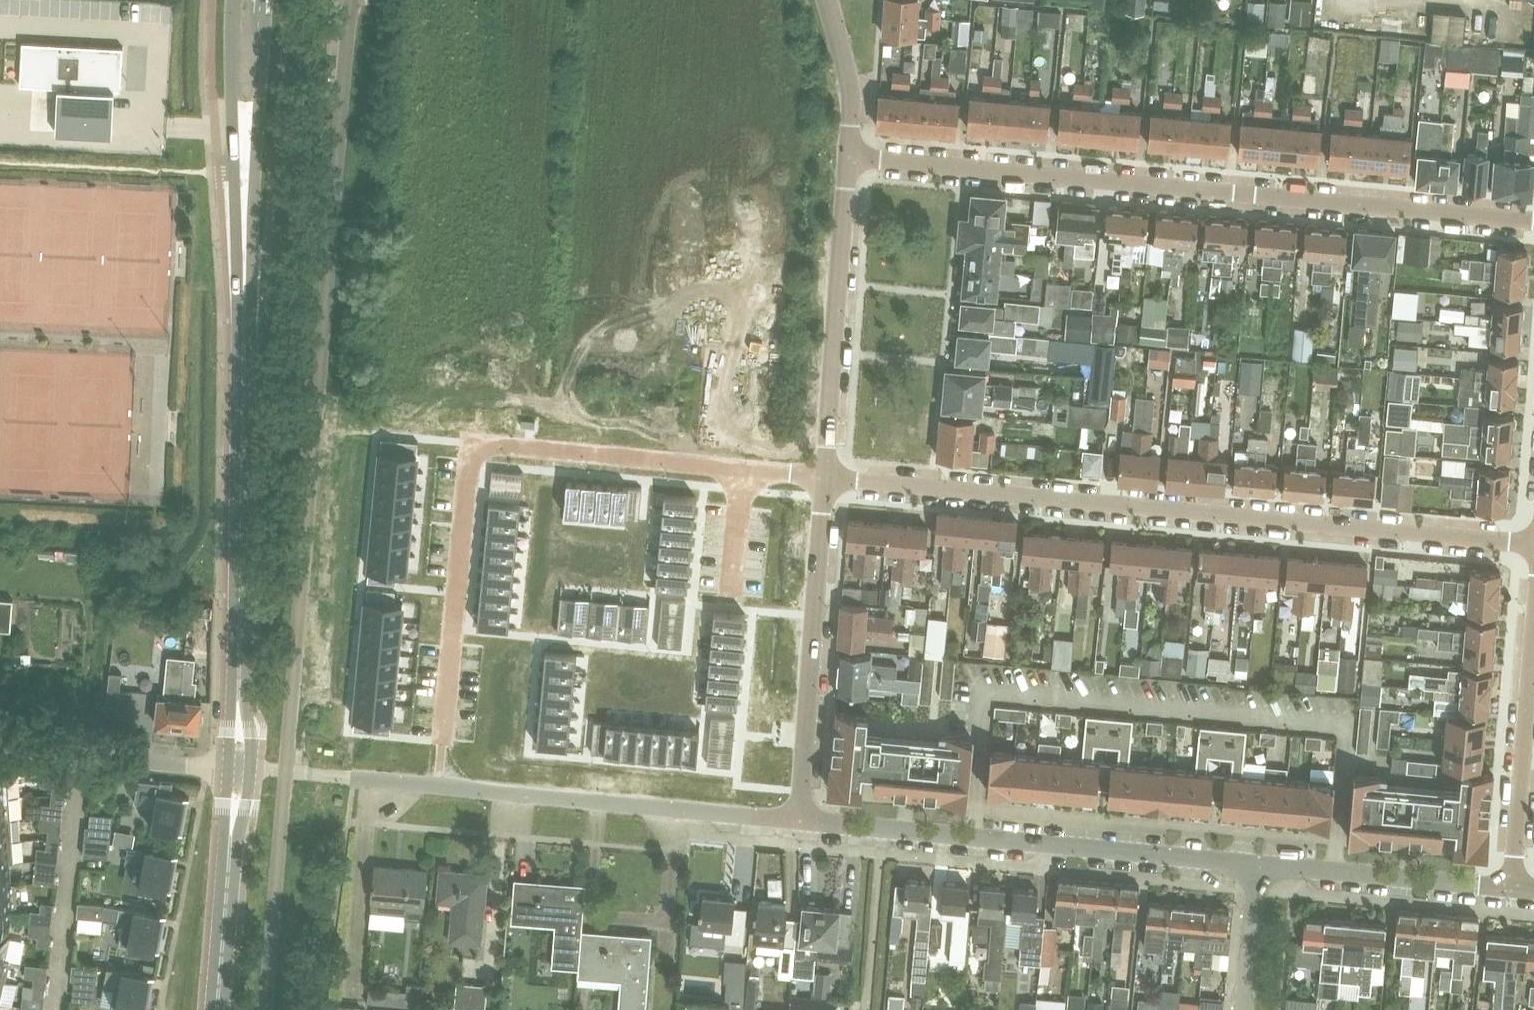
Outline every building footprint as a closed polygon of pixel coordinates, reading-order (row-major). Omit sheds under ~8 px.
[(885,12),(923,15),(924,0),(886,0),(885,12)] [(1093,7),(1114,8),(1115,0),(1093,0),(1093,7)] [(1145,0),(1127,0),(1126,10),(1144,12),(1145,0)] [(1265,2),(1248,0),(1246,19),(1263,21),(1265,2)] [(1271,0),(1270,0),(1267,24),(1285,26),(1287,2),(1271,0)] [(1290,23),(1311,24),(1313,0),(1291,0),(1290,23)] [(1035,2),(1034,10),(1046,11),(1047,3),(1035,2)] [(1047,3),(1046,11),(1058,12),(1059,4),(1047,3)] [(994,6),(993,14),(1005,15),(1006,7),(994,6)] [(924,25),(935,26),(936,8),(925,7),(924,25)] [(966,7),(965,19),(973,19),(974,8),(966,7)] [(1006,7),(1005,15),(1017,16),(1018,8),(1006,7)] [(885,12),(884,32),(921,35),(923,15),(885,12)] [(1075,14),(1074,21),(1086,23),(1086,15),(1075,14)] [(1086,15),(1086,23),(1097,24),(1098,16),(1086,15)] [(1189,17),(1189,24),(1200,26),(1201,18),(1189,17)] [(948,40),(963,40),(964,18),(948,18),(948,40)] [(1118,18),(1117,26),(1128,27),(1129,19),(1118,18)] [(1201,18),(1200,26),(1212,27),(1213,19),(1201,18)] [(965,19),(964,30),(972,31),(973,19),(965,19)] [(1148,21),(1148,29),(1159,30),(1160,22),(1148,21)] [(1160,22),(1159,30),(1171,31),(1172,23),(1160,22)] [(1229,29),(1228,36),(1240,37),(1241,30),(1229,29)] [(1241,30),(1240,37),(1252,39),(1252,31),(1241,30)] [(884,32),(882,54),(920,57),(921,35),(884,32)] [(1343,32),(1343,39),(1354,41),(1355,33),(1343,32)] [(1271,33),(1271,40),(1282,41),(1283,34),(1271,33)] [(1355,33),(1354,41),(1366,42),(1367,34),(1355,33)] [(1302,36),(1302,43),(1313,44),(1314,37),(1302,36)] [(1314,37),(1313,44),(1325,46),(1326,38),(1314,37)] [(1424,63),(1447,65),(1450,41),(1426,39),(1424,63)] [(20,83),(20,85),(58,87),(58,88),(61,88),(59,131),(56,131),(56,132),(112,135),(112,133),(108,133),(109,119),(110,91),(115,91),(115,90),(121,90),(121,88),(118,88),(120,48),(124,48),(124,47),(22,41),(22,43),(26,43),(24,83),(20,83)] [(1447,65),(1472,68),(1474,44),(1450,41),(1447,65)] [(1383,43),(1382,51),(1394,52),(1395,45),(1383,43)] [(1474,44),(1472,68),(1499,70),(1501,46),(1474,44)] [(1395,45),(1394,52),(1406,53),(1406,46),(1395,45)] [(1526,48),(1503,47),(1502,72),(1524,74),(1526,48)] [(962,49),(961,60),(969,61),(970,50),(962,49)] [(898,61),(897,72),(904,73),(905,61),(898,61)] [(905,61),(904,73),(912,74),(913,62),(905,61)] [(934,65),(933,73),(945,74),(946,66),(934,65)] [(946,66),(945,74),(957,75),(957,67),(946,66)] [(924,84),(942,88),(944,77),(927,73),(924,84)] [(976,76),(973,113),(996,115),(999,78),(976,76)] [(999,78),(996,115),(1016,117),(1019,80),(999,78)] [(1019,80),(1016,117),(1036,119),(1039,82),(1019,80)] [(1039,82),(1036,119),(1056,121),(1060,83),(1039,82)] [(1060,83),(1056,121),(1076,123),(1080,85),(1060,83)] [(1080,85),(1076,123),(1096,125),(1100,87),(1080,85)] [(1100,87),(1096,125),(1119,127),(1123,90),(1100,87)] [(1131,91),(1127,128),(1150,130),(1153,93),(1131,91)] [(1511,195),(1532,197),(1533,170),(1533,93),(1521,92),(1519,115),(1518,115),(1514,159),(1512,159),(1510,177),(1512,177),(1511,195)] [(1153,93),(1150,130),(1170,132),(1173,95),(1153,93)] [(1389,109),(1411,109),(1411,95),(1389,94),(1389,109)] [(1173,95),(1170,132),(1190,134),(1194,97),(1173,95)] [(879,96),(876,133),(898,135),(902,98),(879,96)] [(1194,97),(1190,134),(1210,136),(1214,99),(1194,97)] [(902,98),(898,135),(919,137),(922,100),(902,98)] [(1214,99),(1210,136),(1230,138),(1234,100),(1214,99)] [(922,100),(919,137),(939,139),(942,102),(922,100)] [(1234,100),(1230,138),(1253,140),(1257,103),(1234,100)] [(942,102),(939,139),(962,141),(965,104),(942,102)] [(1264,103),(1261,141),(1284,143),(1287,106),(1264,103)] [(1287,106),(1284,143),(1304,145),(1307,108),(1287,106)] [(1307,108),(1304,145),(1324,147),(1327,110),(1307,108)] [(1327,110),(1324,147),(1344,149),(1348,111),(1327,110)] [(1348,111),(1344,149),(1364,151),(1368,113),(1348,111)] [(1368,113),(1364,151),(1384,153),(1388,115),(1368,113)] [(1491,193),(1511,195),(1512,177),(1510,177),(1512,159),(1514,159),(1518,115),(1505,114),(1503,133),(1505,133),(1503,157),(1494,157),(1491,193)] [(1388,115),(1384,153),(1407,155),(1411,118),(1388,115)] [(1436,185),(1442,122),(1442,121),(1419,118),(1415,154),(1419,154),(1416,183),(1436,185)] [(1442,119),(1442,121),(1442,122),(1436,185),(1456,187),(1459,157),(1448,156),(1449,145),(1451,146),(1454,120),(1442,119)] [(1467,153),(1464,188),(1484,189),(1489,131),(1478,130),(1476,154),(1467,153)] [(1005,195),(973,192),(969,195),(968,205),(971,209),(971,217),(1003,220),(1005,195)] [(1073,262),(1074,255),(1075,242),(1079,206),(1074,205),(1071,201),(1064,201),(1061,203),(1059,204),(1056,236),(1057,236),(1056,241),(1065,241),(1064,254),(1065,254),(1064,261),(1073,262)] [(1094,256),(1095,240),(1098,208),(1097,208),(1096,204),(1087,203),(1084,206),(1079,206),(1075,242),(1074,255),(1094,256)] [(1107,207),(1104,236),(1116,237),(1113,262),(1112,270),(1122,271),(1123,263),(1122,263),(1128,209),(1119,208),(1117,206),(1111,205),(1109,207),(1107,207)] [(1128,209),(1122,263),(1123,263),(1131,264),(1132,257),(1147,258),(1149,240),(1145,240),(1148,212),(1147,211),(1145,209),(1139,208),(1137,210),(1128,209)] [(1157,212),(1154,240),(1165,241),(1163,267),(1162,267),(1161,275),(1163,275),(1171,276),(1172,268),(1177,214),(1168,213),(1167,210),(1161,210),(1158,212),(1157,212)] [(1177,214),(1172,268),(1181,269),(1184,243),(1195,244),(1197,216),(1196,216),(1194,213),(1188,212),(1186,215),(1177,214)] [(1206,217),(1203,246),(1215,247),(1212,271),(1222,272),(1227,219),(1218,218),(1217,215),(1211,214),(1208,217),(1206,217)] [(1003,220),(971,217),(961,216),(958,244),(968,245),(1000,248),(1007,248),(1027,250),(1030,223),(1003,220)] [(1227,219),(1222,272),(1231,273),(1234,248),(1245,249),(1248,221),(1246,221),(1244,218),(1238,217),(1236,220),(1227,219)] [(1262,276),(1272,277),(1276,223),(1256,221),(1253,250),(1264,251),(1262,276)] [(1276,223),(1272,277),(1281,278),(1283,253),(1294,254),(1297,225),(1276,223)] [(1312,281),(1321,282),(1326,228),(1306,226),(1303,255),(1315,256),(1312,281)] [(1347,230),(1326,228),(1321,282),(1321,288),(1330,289),(1333,258),(1344,259),(1347,230)] [(1365,325),(1376,230),(1356,228),(1353,262),(1363,263),(1361,291),(1359,291),(1355,324),(1365,325)] [(1376,230),(1365,325),(1375,326),(1381,265),(1392,266),(1396,232),(1376,230)] [(1431,236),(1400,233),(1397,259),(1429,262),(1431,236)] [(1007,248),(1000,248),(968,245),(967,253),(963,256),(962,267),(998,270),(1000,257),(1006,257),(1007,248)] [(1454,259),(1453,266),(1470,267),(1525,271),(1526,262),(1529,261),(1530,255),(1527,252),(1527,250),(1497,248),(1496,261),(1471,258),(1462,257),(1462,260),(1454,259)] [(1035,274),(1043,275),(1048,275),(1050,253),(1037,252),(1035,274)] [(1463,268),(1453,267),(1443,266),(1442,279),(1462,281),(1463,275),(1463,268)] [(996,295),(998,270),(962,267),(961,279),(964,283),(963,292),(996,295)] [(1470,267),(1470,276),(1495,278),(1494,290),(1524,292),(1524,290),(1527,288),(1527,282),(1525,280),(1525,271),(1470,267)] [(1171,276),(1171,282),(1180,283),(1181,269),(1172,268),(1171,276)] [(1122,269),(1121,282),(1130,283),(1131,270),(1122,269)] [(1041,299),(1043,275),(1035,274),(1032,274),(1030,298),(1041,299)] [(1211,275),(1209,295),(1219,296),(1219,294),(1220,276),(1211,275)] [(1220,276),(1219,294),(1232,295),(1233,277),(1220,276)] [(1071,283),(1048,281),(1046,303),(1069,306),(1071,283)] [(1261,281),(1260,293),(1269,294),(1270,282),(1261,281)] [(1280,282),(1272,281),(1271,294),(1279,294),(1280,282)] [(1093,288),(1072,286),(1071,305),(1092,306),(1093,288)] [(1417,290),(1401,289),(1399,316),(1415,317),(1417,290)] [(1164,344),(1169,297),(1161,296),(1151,295),(1144,295),(1141,320),(1139,342),(1164,344)] [(995,303),(974,301),(962,300),(960,322),(1003,326),(1004,317),(1039,320),(1041,304),(1005,300),(1004,305),(995,305),(995,303)] [(1466,312),(1465,321),(1521,326),(1521,317),(1524,315),(1525,309),(1522,307),(1522,304),(1492,302),(1491,314),(1466,312)] [(1105,313),(1093,312),(1091,340),(1114,342),(1117,310),(1110,309),(1109,321),(1104,321),(1105,313)] [(1085,339),(1085,312),(1060,312),(1060,339),(1085,339)] [(1423,320),(1399,319),(1397,338),(1422,340),(1423,320)] [(1140,323),(1119,320),(1117,340),(1138,342),(1140,323)] [(1465,321),(1464,331),(1470,331),(1470,343),(1489,344),(1519,347),(1519,345),(1522,343),(1522,337),(1520,334),(1521,326),(1465,321)] [(1190,326),(1167,324),(1166,344),(1188,346),(1190,326)] [(1308,357),(1309,328),(1289,327),(1288,357),(1308,357)] [(954,341),(952,358),(957,358),(957,359),(987,362),(989,349),(1034,353),(1036,337),(989,332),(989,336),(965,334),(959,333),(958,341),(954,341)] [(1117,345),(1116,356),(1122,357),(1125,354),(1126,346),(1117,345)] [(1418,348),(1395,345),(1393,367),(1416,369),(1418,348)] [(1143,346),(1143,365),(1165,365),(1165,347),(1143,346)] [(1336,350),(1317,348),(1316,359),(1335,361),(1336,350)] [(1172,384),(1196,386),(1199,357),(1177,355),(1175,369),(1173,369),(1172,384)] [(1516,380),(1518,359),(1488,356),(1487,368),(1461,366),(1460,376),(1516,380)] [(1203,412),(1206,375),(1206,370),(1215,371),(1216,359),(1199,357),(1196,386),(1193,411),(1203,412)] [(1115,362),(1095,359),(1091,399),(1110,401),(1115,362)] [(1263,361),(1242,359),(1239,391),(1260,393),(1263,361)] [(1337,385),(1338,372),(1339,366),(1314,363),(1312,382),(1337,385)] [(985,372),(958,369),(946,368),(944,388),(1012,394),(1013,385),(984,382),(985,372)] [(1417,373),(1394,370),(1391,396),(1403,398),(1405,384),(1416,385),(1417,373)] [(1514,402),(1516,380),(1460,376),(1459,385),(1485,388),(1484,399),(1514,402)] [(1018,395),(1038,397),(1039,386),(1019,384),(1018,395)] [(1018,395),(1012,394),(944,388),(942,408),(981,411),(982,400),(1033,406),(1050,407),(1051,398),(1038,397),(1018,395)] [(1112,394),(1110,415),(1125,417),(1127,395),(1112,394)] [(1143,419),(1146,397),(1136,396),(1134,419),(1143,419)] [(1155,397),(1146,397),(1143,419),(1153,420),(1155,397)] [(1401,399),(1388,398),(1386,423),(1405,424),(1410,425),(1411,416),(1413,400),(1403,399),(1401,399)] [(1081,425),(1088,426),(1105,427),(1106,407),(1070,404),(1068,424),(1081,425)] [(1272,410),(1261,409),(1259,429),(1270,431),(1272,410)] [(1443,429),(1455,430),(1511,435),(1513,414),(1483,411),(1482,423),(1444,420),(1443,429)] [(974,419),(954,417),(942,416),(940,436),(972,439),(974,419)] [(1410,425),(1443,429),(1444,420),(1411,416),(1410,425)] [(1185,487),(1204,489),(1210,437),(1211,421),(1202,420),(1198,457),(1188,456),(1185,487)] [(1210,437),(1204,489),(1225,491),(1227,460),(1217,459),(1220,422),(1211,421),(1210,437)] [(1371,422),(1359,421),(1356,442),(1369,443),(1371,422)] [(1168,455),(1165,485),(1185,487),(1188,456),(1191,423),(1181,422),(1180,434),(1171,433),(1169,455),(1168,455)] [(1301,424),(1300,435),(1308,436),(1308,435),(1309,425),(1301,424)] [(1402,428),(1386,427),(1384,451),(1400,453),(1402,428)] [(980,429),(979,438),(993,440),(994,430),(980,429)] [(1133,429),(1133,430),(1131,450),(1121,449),(1118,480),(1138,482),(1142,430),(1133,429)] [(1509,456),(1511,435),(1455,430),(1443,429),(1442,439),(1468,442),(1468,452),(1479,453),(1509,456)] [(1142,430),(1138,482),(1158,484),(1161,453),(1150,452),(1152,431),(1142,430)] [(940,436),(938,456),(970,459),(972,439),(940,436)] [(382,437),(381,449),(391,450),(392,438),(382,437)] [(1246,490),(1253,491),(1258,438),(1249,437),(1247,450),(1237,449),(1235,461),(1233,489),(1234,489),(1236,493),(1243,493),(1246,490)] [(392,438),(391,450),(399,450),(400,439),(392,438)] [(992,449),(993,440),(979,438),(978,448),(992,449)] [(1253,491),(1273,493),(1276,465),(1265,464),(1267,439),(1258,438),(1253,491)] [(400,439),(399,450),(407,451),(408,439),(400,439)] [(408,439),(407,451),(417,452),(418,440),(408,439)] [(1043,445),(1002,441),(1001,454),(1041,458),(1043,445)] [(1282,494),(1302,495),(1307,442),(1298,441),(1296,467),(1285,466),(1282,494)] [(1317,443),(1307,442),(1302,495),(1323,497),(1326,469),(1314,468),(1317,443)] [(1331,498),(1352,500),(1356,447),(1347,446),(1345,471),(1334,470),(1331,498)] [(1356,447),(1352,500),(1372,502),(1375,474),(1363,473),(1365,448),(1356,447)] [(381,449),(379,466),(415,470),(417,452),(407,451),(399,450),(391,450),(381,449)] [(1102,451),(1084,450),(1082,471),(1100,473),(1102,451)] [(1385,453),(1383,480),(1399,481),(1409,482),(1411,456),(1385,453)] [(1436,458),(1436,471),(1455,471),(1455,458),(1436,458)] [(1507,490),(1508,469),(1467,465),(1466,477),(1452,476),(1453,473),(1439,472),(1438,484),(1451,485),(1507,490)] [(379,466),(377,483),(414,487),(415,470),(379,466)] [(492,468),(491,480),(499,481),(500,469),(492,468)] [(500,469),(499,481),(507,482),(508,469),(500,469)] [(508,469),(507,482),(514,482),(516,470),(508,469)] [(516,470),(514,482),(523,483),(524,471),(516,470)] [(491,480),(490,492),(498,493),(499,481),(491,480)] [(568,480),(565,511),(580,513),(583,481),(568,480)] [(1383,480),(1380,504),(1397,505),(1399,481),(1383,480)] [(499,481),(498,493),(506,494),(507,482),(499,481)] [(583,481),(580,513),(595,514),(599,483),(583,481)] [(507,482),(506,494),(513,494),(514,482),(507,482)] [(514,482),(513,494),(522,495),(523,483),(514,482)] [(377,483),(376,500),(412,503),(414,487),(377,483)] [(599,483),(595,514),(611,516),(614,484),(599,483)] [(614,484),(611,516),(627,517),(627,509),(628,501),(629,494),(630,485),(614,484)] [(630,485),(629,494),(641,495),(642,487),(630,485)] [(1505,511),(1507,490),(1451,485),(1450,494),(1476,497),(1475,509),(1505,511)] [(665,489),(663,504),(695,507),(696,492),(665,489)] [(629,494),(628,501),(641,503),(641,495),(629,494)] [(489,498),(488,513),(520,517),(521,501),(489,498)] [(376,500),(374,517),(411,520),(412,503),(376,500)] [(628,501),(627,509),(640,510),(641,503),(628,501)] [(663,504),(662,520),(693,523),(695,507),(663,504)] [(627,509),(627,517),(639,518),(640,510),(627,509)] [(952,565),(957,514),(937,512),(935,536),(944,537),(943,545),(944,545),(941,584),(951,585),(952,565)] [(488,513),(486,529),(518,532),(520,517),(488,513)] [(966,539),(974,540),(977,515),(957,514),(952,565),(962,566),(964,547),(966,547),(966,539)] [(991,582),(992,569),(996,517),(977,515),(974,540),(982,541),(982,549),(984,549),(981,581),(979,581),(977,598),(989,599),(991,582)] [(374,517),(372,533),(409,537),(411,520),(374,517)] [(1001,582),(1002,570),(1004,551),(1005,551),(1006,543),(1015,544),(1017,519),(996,517),(992,569),(991,582),(1001,582)] [(662,520),(660,535),(692,538),(693,523),(662,520)] [(854,573),(864,574),(868,521),(848,520),(846,544),(854,545),(854,555),(855,555),(854,573)] [(868,521),(864,574),(874,575),(876,557),(877,557),(878,547),(886,548),(888,523),(868,521)] [(902,584),(903,577),(908,525),(888,523),(886,548),(893,549),(892,558),(894,558),(891,591),(890,603),(900,604),(902,584)] [(926,552),(928,527),(908,525),(903,577),(913,578),(914,561),(917,561),(918,551),(926,552)] [(486,529),(485,544),(517,547),(518,532),(486,529)] [(1038,602),(1040,586),(1045,534),(1025,532),(1022,557),(1031,557),(1030,566),(1032,567),(1029,601),(1038,602)] [(372,533),(371,550),(407,554),(409,537),(372,533)] [(1045,534),(1040,586),(1049,587),(1051,568),(1053,568),(1054,560),(1063,561),(1066,536),(1045,534)] [(660,535),(659,550),(691,553),(692,538),(660,535)] [(1069,588),(1079,589),(1084,538),(1066,536),(1063,561),(1070,561),(1069,570),(1071,570),(1069,588)] [(1104,539),(1084,538),(1079,589),(1088,590),(1090,572),(1091,572),(1092,563),(1101,564),(1104,539)] [(1118,593),(1128,594),(1133,542),(1112,540),(1110,565),(1119,566),(1118,575),(1120,575),(1118,593)] [(1142,568),(1150,569),(1153,544),(1133,542),(1128,594),(1127,601),(1127,606),(1137,607),(1140,576),(1141,577),(1142,568)] [(485,544),(483,559),(515,562),(517,547),(485,544)] [(1156,597),(1166,598),(1171,546),(1153,544),(1150,569),(1157,569),(1156,578),(1158,578),(1156,597)] [(1193,548),(1171,546),(1166,598),(1177,599),(1179,580),(1180,580),(1181,572),(1190,572),(1193,548)] [(1200,549),(1198,573),(1207,574),(1206,584),(1207,584),(1205,601),(1205,608),(1206,609),(1205,620),(1214,621),(1215,609),(1215,602),(1221,551),(1200,549)] [(371,550),(369,568),(379,569),(387,570),(397,571),(406,571),(407,554),(371,550)] [(659,550),(657,565),(689,568),(691,553),(659,550)] [(1221,551),(1215,602),(1223,603),(1225,603),(1227,585),(1228,585),(1229,576),(1237,577),(1240,553),(1221,551)] [(1245,605),(1255,606),(1260,554),(1240,553),(1237,577),(1246,578),(1245,587),(1246,587),(1245,605)] [(1384,554),(1376,553),(1375,565),(1383,566),(1384,554)] [(1280,556),(1260,554),(1255,606),(1265,607),(1266,588),(1268,589),(1268,580),(1277,581),(1280,556)] [(1293,610),(1303,611),(1308,559),(1288,557),(1285,590),(1295,591),(1293,610)] [(483,559),(482,574),(514,577),(515,562),(483,559)] [(1308,559),(1303,611),(1313,612),(1315,593),(1316,594),(1317,585),(1325,586),(1328,561),(1308,559)] [(1332,614),(1342,615),(1348,563),(1328,561),(1325,586),(1333,587),(1333,595),(1334,595),(1332,614)] [(1368,565),(1348,563),(1342,615),(1352,616),(1354,597),(1355,598),(1356,588),(1365,589),(1368,565)] [(1068,588),(1068,564),(1061,564),(1060,588),(1068,588)] [(657,565),(656,581),(688,584),(689,568),(657,565)] [(369,568),(368,580),(378,581),(379,569),(369,568)] [(1442,587),(1498,592),(1500,571),(1470,568),(1469,580),(1443,577),(1442,587)] [(379,569),(378,581),(386,581),(387,570),(379,569)] [(387,570),(386,581),(396,582),(397,571),(387,570)] [(962,571),(954,570),(952,582),(961,583),(962,571)] [(482,574),(480,590),(512,593),(514,577),(482,574)] [(1437,587),(1437,577),(1418,575),(1418,585),(1437,587)] [(911,596),(912,585),(904,584),(903,596),(911,596)] [(1498,592),(1442,587),(1437,587),(1418,585),(1412,585),(1411,595),(1467,599),(1466,611),(1496,613),(1498,592)] [(861,599),(862,587),(843,586),(842,598),(861,599)] [(1040,586),(1039,599),(1045,600),(1051,595),(1052,588),(1040,586)] [(367,587),(366,599),(376,600),(377,588),(367,587)] [(879,588),(862,587),(861,601),(878,602),(879,588)] [(377,588),(376,600),(384,601),(386,589),(377,588)] [(386,589),(384,601),(394,602),(395,590),(386,589)] [(480,590),(479,605),(511,608),(512,593),(480,590)] [(880,602),(890,603),(891,591),(881,590),(880,602)] [(557,595),(554,631),(584,634),(587,598),(557,595)] [(662,597),(661,605),(673,606),(674,598),(662,597)] [(1088,598),(1078,597),(1077,607),(1076,622),(1085,622),(1088,598)] [(11,630),(14,599),(0,598),(0,629),(11,630)] [(587,598),(584,634),(613,636),(616,601),(587,598)] [(674,598),(673,606),(685,608),(686,600),(674,598)] [(366,599),(364,617),(401,620),(403,602),(394,602),(384,601),(376,600),(366,599)] [(616,601),(613,636),(643,639),(647,604),(616,601)] [(867,604),(842,602),(840,623),(893,627),(894,617),(875,616),(875,614),(866,614),(867,604)] [(211,615),(212,606),(213,606),(213,605),(190,603),(189,613),(211,616),(211,615)] [(479,605),(477,621),(509,624),(511,608),(479,605)] [(661,605),(660,613),(672,614),(673,606),(661,605)] [(673,606),(672,614),(685,615),(685,608),(673,606)] [(907,606),(906,617),(914,618),(915,607),(907,606)] [(914,622),(913,630),(925,631),(926,631),(928,617),(927,616),(928,607),(915,606),(915,607),(914,618),(914,622)] [(714,609),(712,625),(744,628),(746,612),(714,609)] [(1215,609),(1214,621),(1221,622),(1222,610),(1215,609)] [(660,613),(660,621),(672,622),(672,614),(660,613)] [(672,614),(672,622),(684,623),(685,615),(672,614)] [(1262,617),(1254,616),(1254,629),(1262,629),(1262,617)] [(364,617),(363,633),(399,637),(401,620),(364,617)] [(948,620),(928,617),(926,631),(923,655),(943,658),(948,620)] [(986,619),(973,617),(971,637),(984,638),(986,619)] [(1402,634),(1438,637),(1494,642),(1496,621),(1466,618),(1465,630),(1403,625),(1402,634)] [(660,621),(659,628),(671,630),(672,622),(660,621)] [(672,622),(671,630),(683,631),(684,623),(672,622)] [(892,636),(893,627),(840,623),(839,643),(851,644),(863,645),(864,636),(873,636),(873,635),(892,636)] [(712,625),(711,640),(743,643),(744,628),(712,625)] [(659,628),(658,636),(670,637),(671,630),(659,628)] [(671,630),(670,637),(682,638),(683,631),(671,630)] [(898,630),(898,638),(910,639),(911,631),(898,630)] [(1007,632),(987,630),(983,653),(1004,656),(1007,632)] [(363,633),(361,650),(398,654),(399,637),(363,633)] [(1383,635),(1367,634),(1365,654),(1381,656),(1383,635)] [(658,636),(657,644),(669,646),(670,637),(658,636)] [(670,637),(669,646),(682,647),(682,638),(670,637)] [(1492,663),(1494,642),(1438,637),(1437,647),(1463,649),(1462,660),(1492,663)] [(711,640),(710,656),(741,659),(743,643),(711,640)] [(1053,643),(1036,641),(1034,657),(1051,659),(1053,643)] [(910,642),(909,653),(923,654),(924,644),(910,642)] [(1207,651),(1189,649),(1187,673),(1205,674),(1207,651)] [(361,650),(360,667),(396,670),(398,654),(361,650)] [(871,653),(850,652),(838,651),(837,671),(896,676),(897,665),(871,662),(871,653)] [(1183,654),(1162,652),(1161,673),(1181,675),(1183,654)] [(545,653),(544,668),(575,671),(577,656),(545,653)] [(909,678),(921,679),(923,655),(914,654),(913,665),(911,665),(909,678)] [(178,726),(185,657),(168,655),(164,693),(159,692),(156,724),(160,725),(161,727),(171,728),(171,726),(178,726)] [(1141,655),(1141,662),(1140,671),(1160,673),(1161,657),(1141,655)] [(710,656),(708,671),(740,674),(741,659),(710,656)] [(919,702),(931,703),(935,657),(923,656),(919,702)] [(1319,656),(1318,672),(1317,682),(1317,687),(1337,689),(1338,674),(1339,658),(1319,656)] [(1384,657),(1364,656),(1362,681),(1382,682),(1384,657)] [(185,657),(178,726),(184,727),(184,729),(194,730),(196,728),(199,728),(202,701),(196,700),(196,694),(197,680),(194,680),(196,658),(185,657)] [(943,658),(940,696),(952,697),(955,659),(943,658)] [(1097,658),(1095,670),(1104,671),(1105,659),(1097,658)] [(360,667),(358,684),(395,687),(396,670),(360,667)] [(1246,676),(1247,668),(1235,667),(1235,675),(1246,676)] [(1424,687),(1434,688),(1490,692),(1491,683),(1494,681),(1494,675),(1492,673),(1492,670),(1462,667),(1462,668),(1450,667),(1450,675),(1425,673),(1424,687)] [(544,668),(542,683),(574,686),(575,671),(544,668)] [(1294,688),(1315,689),(1316,669),(1296,668),(1294,688)] [(708,671),(707,686),(738,689),(740,674),(708,671)] [(909,678),(896,676),(837,671),(836,691),(868,694),(869,686),(920,690),(921,679),(909,678)] [(110,672),(107,706),(128,708),(130,690),(120,689),(122,673),(110,672)] [(1294,686),(1295,674),(1274,672),(1273,684),(1294,686)] [(1338,674),(1337,689),(1354,690),(1355,675),(1338,674)] [(1383,684),(1362,682),(1360,703),(1381,705),(1383,684)] [(542,683),(541,698),(572,702),(574,686),(542,683)] [(358,684),(356,700),(393,704),(395,687),(358,684)] [(707,686),(705,702),(737,705),(738,689),(707,686)] [(1488,713),(1490,692),(1434,688),(1433,697),(1459,699),(1458,711),(1488,713)] [(541,698),(539,714),(571,717),(572,702),(541,698)] [(356,700),(355,718),(365,719),(373,720),(381,721),(391,722),(393,704),(356,700)] [(1368,752),(1372,707),(1373,707),(1361,706),(1356,751),(1368,752)] [(1018,720),(1019,708),(1011,707),(1010,719),(1018,720)] [(1377,745),(1389,747),(1391,720),(1399,721),(1400,709),(1380,707),(1377,745)] [(1019,708),(1018,720),(1026,721),(1027,709),(1019,708)] [(861,789),(863,770),(877,771),(875,791),(967,800),(973,738),(941,735),(941,739),(866,732),(868,715),(836,712),(829,786),(861,789)] [(1055,724),(1063,724),(1064,712),(1057,712),(1055,724)] [(1064,712),(1063,724),(1071,725),(1072,713),(1064,712)] [(539,714),(538,729),(570,732),(571,717),(539,714)] [(1096,787),(1103,788),(1106,762),(1093,760),(1095,744),(1107,746),(1110,717),(1086,714),(1082,759),(1078,798),(1095,800),(1096,787)] [(712,715),(711,723),(723,725),(724,716),(712,715)] [(1444,739),(1483,742),(1486,719),(1447,715),(1444,739)] [(724,716),(723,725),(735,726),(736,718),(724,716)] [(1110,717),(1107,746),(1119,747),(1118,763),(1106,762),(1103,788),(1110,789),(1108,801),(1124,803),(1128,764),(1129,764),(1133,719),(1110,717)] [(355,718),(354,730),(363,731),(365,719),(355,718)] [(365,719),(363,731),(372,732),(373,720),(365,719)] [(373,720),(372,732),(380,732),(381,721),(373,720)] [(594,720),(593,728),(606,729),(607,721),(594,720)] [(1155,721),(1147,720),(1146,732),(1154,733),(1155,721)] [(381,721),(380,732),(390,733),(391,722),(381,721)] [(605,745),(604,753),(620,754),(623,723),(607,721),(606,729),(605,737),(605,745)] [(1155,721),(1154,733),(1162,734),(1163,722),(1155,721)] [(623,723),(620,754),(635,756),(638,724),(623,723)] [(711,723),(710,731),(722,732),(723,725),(711,723)] [(1185,736),(1186,724),(1178,723),(1177,735),(1185,736)] [(638,724),(635,756),(651,757),(654,725),(638,724)] [(830,725),(815,724),(809,786),(824,788),(830,725)] [(654,725),(651,757),(666,759),(669,727),(654,725)] [(723,725),(722,732),(734,733),(735,726),(723,725)] [(1216,799),(1219,772),(1206,771),(1208,755),(1220,756),(1222,727),(1200,725),(1196,770),(1193,809),(1209,811),(1210,798),(1216,799)] [(669,727),(666,759),(681,760),(684,728),(669,727)] [(1222,727),(1220,756),(1232,757),(1231,773),(1219,772),(1216,799),(1223,799),(1222,812),(1239,814),(1242,775),(1243,775),(1247,730),(1222,727)] [(593,728),(592,736),(605,737),(606,729),(593,728)] [(684,728),(681,760),(697,762),(700,730),(684,728)] [(538,729),(536,745),(568,748),(570,732),(538,729)] [(710,731),(709,739),(721,740),(722,732),(710,731)] [(1268,744),(1269,732),(1261,731),(1260,743),(1268,744)] [(722,732),(721,740),(734,741),(734,733),(722,732)] [(1275,744),(1276,732),(1269,732),(1268,744),(1275,744)] [(1305,747),(1313,748),(1314,736),(1306,735),(1305,747)] [(592,736),(592,743),(605,745),(605,737),(592,736)] [(1321,749),(1322,737),(1314,736),(1313,748),(1321,749)] [(709,739),(709,746),(721,748),(721,740),(709,739)] [(1481,766),(1483,742),(1444,739),(1442,762),(1481,766)] [(721,740),(721,748),(733,749),(734,741),(721,740)] [(592,743),(591,752),(604,753),(605,745),(592,743)] [(709,746),(708,754),(720,755),(721,748),(709,746)] [(721,748),(720,755),(732,757),(733,749),(721,748)] [(991,751),(987,790),(1010,792),(1014,753),(991,751)] [(1037,755),(1014,753),(1010,792),(1033,794),(1037,755)] [(708,754),(707,762),(719,764),(720,755),(708,754)] [(720,755),(719,764),(731,765),(732,757),(720,755)] [(1033,794),(1056,796),(1059,757),(1037,755),(1033,794)] [(1082,759),(1059,757),(1056,796),(1078,798),(1082,759)] [(1437,761),(1408,758),(1406,771),(1436,774),(1437,761)] [(1147,805),(1151,766),(1129,764),(1128,764),(1124,803),(1147,805)] [(10,796),(8,774),(1,774),(1,766),(0,766),(0,797),(10,796)] [(1174,768),(1151,766),(1147,805),(1170,807),(1174,768)] [(1196,770),(1174,768),(1170,807),(1193,809),(1196,770)] [(1459,789),(1444,787),(1385,782),(1386,777),(1354,774),(1348,836),(1440,845),(1442,825),(1456,827),(1454,846),(1486,849),(1493,774),(1461,771),(1459,789)] [(1265,777),(1243,775),(1242,775),(1239,814),(1261,816),(1265,777)] [(1288,779),(1265,777),(1261,816),(1284,818),(1288,779)] [(1310,781),(1288,779),(1284,818),(1307,820),(1310,781)] [(171,794),(173,782),(160,781),(158,792),(142,788),(139,803),(155,806),(151,828),(183,834),(183,833),(182,832),(184,820),(185,820),(185,819),(180,818),(184,798),(189,799),(190,798),(171,794)] [(1330,822),(1333,783),(1310,781),(1307,820),(1330,822)] [(65,787),(52,786),(51,795),(64,796),(65,787)] [(51,804),(63,805),(64,796),(51,795),(51,804)] [(0,797),(0,819),(11,818),(10,796),(0,797)] [(11,818),(0,819),(0,840),(13,839),(11,818)] [(86,825),(84,840),(110,842),(112,827),(86,825)] [(48,830),(47,839),(60,840),(61,831),(48,830)] [(13,839),(0,840),(0,862),(14,861),(13,839)] [(47,839),(46,848),(59,849),(60,840),(47,839)] [(109,857),(110,842),(84,840),(83,855),(109,857)] [(171,892),(172,890),(171,890),(173,878),(174,878),(174,877),(168,876),(172,856),(178,857),(178,856),(147,849),(128,846),(125,863),(144,867),(140,886),(171,892)] [(14,861),(0,862),(0,884),(16,883),(16,882),(11,882),(9,862),(14,862),(14,861)] [(393,866),(376,864),(374,880),(372,880),(372,885),(373,885),(372,900),(374,900),(398,903),(396,915),(405,916),(405,917),(422,919),(423,909),(427,869),(402,867),(402,866),(401,866),(400,868),(394,868),(394,866),(393,866)] [(456,939),(452,939),(452,938),(451,938),(451,940),(480,942),(486,875),(441,871),(438,900),(455,902),(452,928),(457,928),(456,939)] [(57,875),(44,873),(43,882),(56,884),(57,875)] [(1074,921),(1074,918),(1078,879),(1058,877),(1054,920),(1074,921)] [(557,923),(554,965),(552,965),(552,966),(579,968),(580,962),(582,936),(586,883),(576,883),(576,884),(577,884),(577,890),(561,889),(561,883),(530,880),(529,886),(516,885),(516,878),(515,878),(512,917),(513,917),(513,910),(528,911),(527,921),(557,923)] [(782,878),(771,878),(772,896),(783,895),(782,878)] [(930,927),(931,923),(932,904),(928,904),(931,881),(906,878),(904,903),(903,914),(917,916),(912,978),(926,979),(929,944),(930,927)] [(1078,879),(1074,918),(1074,921),(1094,923),(1098,881),(1078,879)] [(1105,924),(1114,925),(1118,882),(1098,881),(1094,923),(1093,933),(1093,937),(1103,938),(1105,924)] [(967,884),(943,882),(941,906),(942,906),(941,916),(953,918),(949,960),(965,962),(970,908),(965,908),(967,884)] [(1118,882),(1114,925),(1112,948),(1121,949),(1123,923),(1135,924),(1136,912),(1139,884),(1118,882)] [(10,921),(9,906),(17,905),(16,883),(0,884),(0,920),(10,921)] [(1007,913),(1003,912),(1005,887),(981,885),(978,910),(979,910),(978,922),(992,923),(989,959),(985,958),(983,976),(986,977),(985,988),(999,989),(1007,913)] [(1040,963),(1044,915),(1036,915),(1038,890),(1013,888),(1011,913),(1023,914),(1019,961),(1040,963)] [(692,921),(690,942),(725,946),(725,941),(744,943),(747,908),(734,906),(735,898),(703,895),(702,906),(700,906),(699,911),(701,911),(700,922),(692,921)] [(40,911),(53,912),(54,903),(41,901),(40,911)] [(78,901),(77,916),(103,918),(104,903),(78,901)] [(759,901),(756,939),(758,939),(756,951),(780,953),(779,973),(778,977),(791,978),(791,974),(792,974),(793,960),(797,919),(785,918),(787,904),(759,901)] [(1153,960),(1163,960),(1168,903),(1148,901),(1145,929),(1146,929),(1144,945),(1155,946),(1153,960)] [(160,952),(160,950),(159,950),(161,938),(162,938),(163,937),(157,936),(161,915),(167,917),(167,915),(119,906),(104,903),(103,918),(116,921),(123,922),(119,944),(160,952)] [(1185,933),(1188,905),(1168,903),(1163,960),(1162,969),(1173,970),(1175,947),(1184,948),(1185,933)] [(792,974),(792,977),(815,979),(816,957),(821,907),(805,905),(803,920),(797,919),(793,960),(792,974)] [(1201,973),(1204,946),(1209,907),(1188,905),(1185,933),(1184,948),(1196,949),(1194,972),(1201,973)] [(821,907),(816,957),(825,958),(826,942),(835,943),(849,944),(851,921),(852,911),(838,910),(839,909),(821,907)] [(1229,952),(1230,936),(1226,936),(1229,909),(1209,907),(1204,946),(1201,973),(1200,984),(1210,985),(1212,967),(1211,967),(1211,964),(1212,965),(1214,951),(1229,952)] [(1410,993),(1412,973),(1414,951),(1418,912),(1397,910),(1393,949),(1403,950),(1401,967),(1399,992),(1410,993)] [(1418,912),(1414,951),(1412,973),(1424,974),(1426,952),(1435,953),(1438,914),(1418,912)] [(1435,954),(1455,956),(1459,916),(1438,914),(1435,953),(1435,954)] [(1455,956),(1454,969),(1453,975),(1462,976),(1464,962),(1475,963),(1477,942),(1478,917),(1459,916),(1455,956)] [(1320,966),(1321,957),(1325,919),(1305,917),(1302,943),(1297,943),(1295,964),(1320,966)] [(1345,920),(1325,919),(1321,957),(1320,966),(1319,975),(1320,975),(1320,978),(1339,980),(1342,948),(1345,920)] [(10,921),(0,920),(0,957),(10,960),(10,959),(5,958),(10,937),(7,936),(10,921)] [(1360,982),(1362,961),(1366,922),(1345,920),(1342,948),(1339,980),(1360,982)] [(970,943),(982,944),(984,923),(972,922),(970,943)] [(1386,924),(1366,922),(1362,961),(1360,982),(1359,992),(1370,993),(1373,962),(1382,963),(1386,924)] [(931,923),(930,927),(929,944),(941,945),(943,924),(931,923)] [(582,936),(580,962),(594,963),(594,967),(624,970),(621,1009),(646,1009),(649,971),(652,935),(642,934),(642,935),(643,936),(643,947),(626,945),(627,934),(596,932),(595,937),(582,936)] [(1091,953),(1093,937),(1093,933),(1084,933),(1083,952),(1091,953)] [(1501,1004),(1508,936),(1488,934),(1484,978),(1495,979),(1492,1003),(1493,1003),(1492,1009),(1500,1009),(1501,1004)] [(50,946),(51,937),(38,936),(37,945),(50,946)] [(1528,938),(1508,936),(1501,1004),(1500,1009),(1514,1009),(1517,976),(1514,975),(1515,964),(1525,965),(1528,938)] [(1528,938),(1525,965),(1533,966),(1533,938),(1528,938)] [(10,960),(0,957),(0,980),(5,981),(10,960)] [(723,981),(726,981),(744,982),(746,960),(725,959),(723,981)] [(97,981),(98,966),(72,963),(71,978),(97,981)] [(149,999),(150,999),(151,998),(145,997),(149,977),(155,978),(155,977),(107,967),(103,987),(115,989),(112,1006),(133,1009),(147,1009),(149,999)] [(1452,988),(1453,975),(1454,969),(1442,968),(1441,987),(1452,988)] [(47,978),(34,977),(33,986),(46,987),(47,978)] [(760,978),(748,977),(746,1005),(758,1006),(760,978)] [(816,977),(814,994),(831,995),(832,979),(816,977)] [(367,1002),(420,1006),(422,984),(407,983),(407,991),(369,987),(368,1000),(367,1000),(367,1002)] [(485,1009),(488,985),(457,984),(454,1009),(470,1009),(472,1009),(485,1009)] [(32,995),(45,996),(46,987),(33,986),(32,995)] [(887,1009),(900,1009),(901,994),(884,993),(882,1009),(887,1009)] [(914,994),(912,1009),(922,1009),(924,995),(914,994)] [(1111,995),(1110,1009),(1127,1009),(1128,997),(1111,995)] [(1285,1009),(1316,1009),(1317,999),(1286,996),(1285,1009)] [(1067,1009),(1084,1009),(1086,999),(1068,997),(1067,1009)] [(1050,1009),(1064,1009),(1065,1000),(1051,998),(1050,1009)] [(1159,1000),(1138,998),(1137,1009),(1132,1009),(1158,1009),(1159,1000)] [(1088,999),(1087,1009),(1103,1009),(1104,1000),(1088,999)] [(1021,1000),(1020,1009),(1036,1009),(1036,1002),(1021,1000)] [(1179,1002),(1159,1000),(1158,1009),(1179,1009),(1179,1002)]
